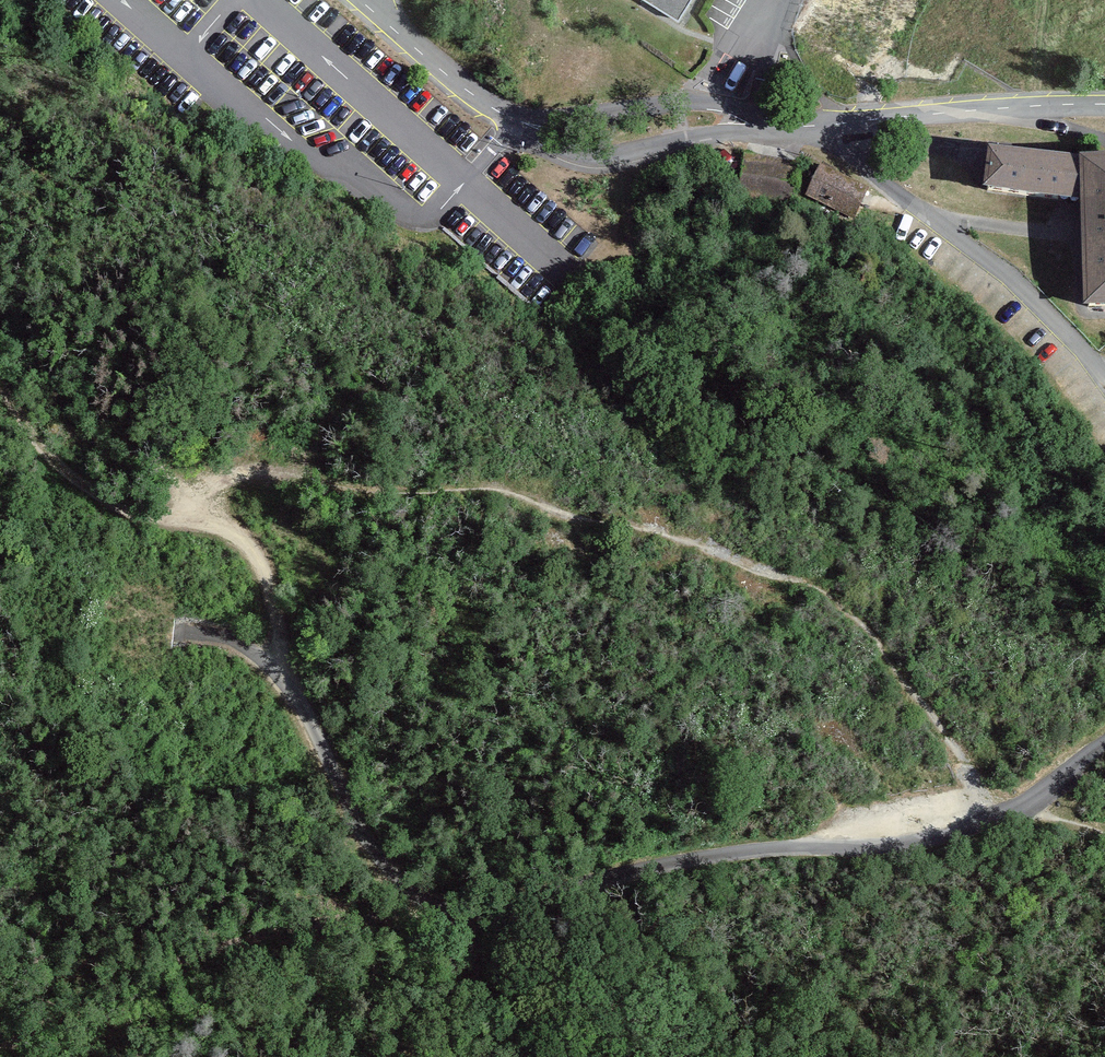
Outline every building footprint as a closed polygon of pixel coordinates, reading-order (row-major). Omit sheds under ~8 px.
[(679,23),(693,0),(642,0),(679,23)] [(979,190),(1069,198),(1072,160),(982,152),(979,190)] [(794,163),(743,156),(738,189),(789,196),(794,163)] [(1071,308),(1104,307),(1104,160),(1072,160),(1069,198),(1071,308)] [(868,187),(818,165),(804,196),(854,218),(868,187)]
